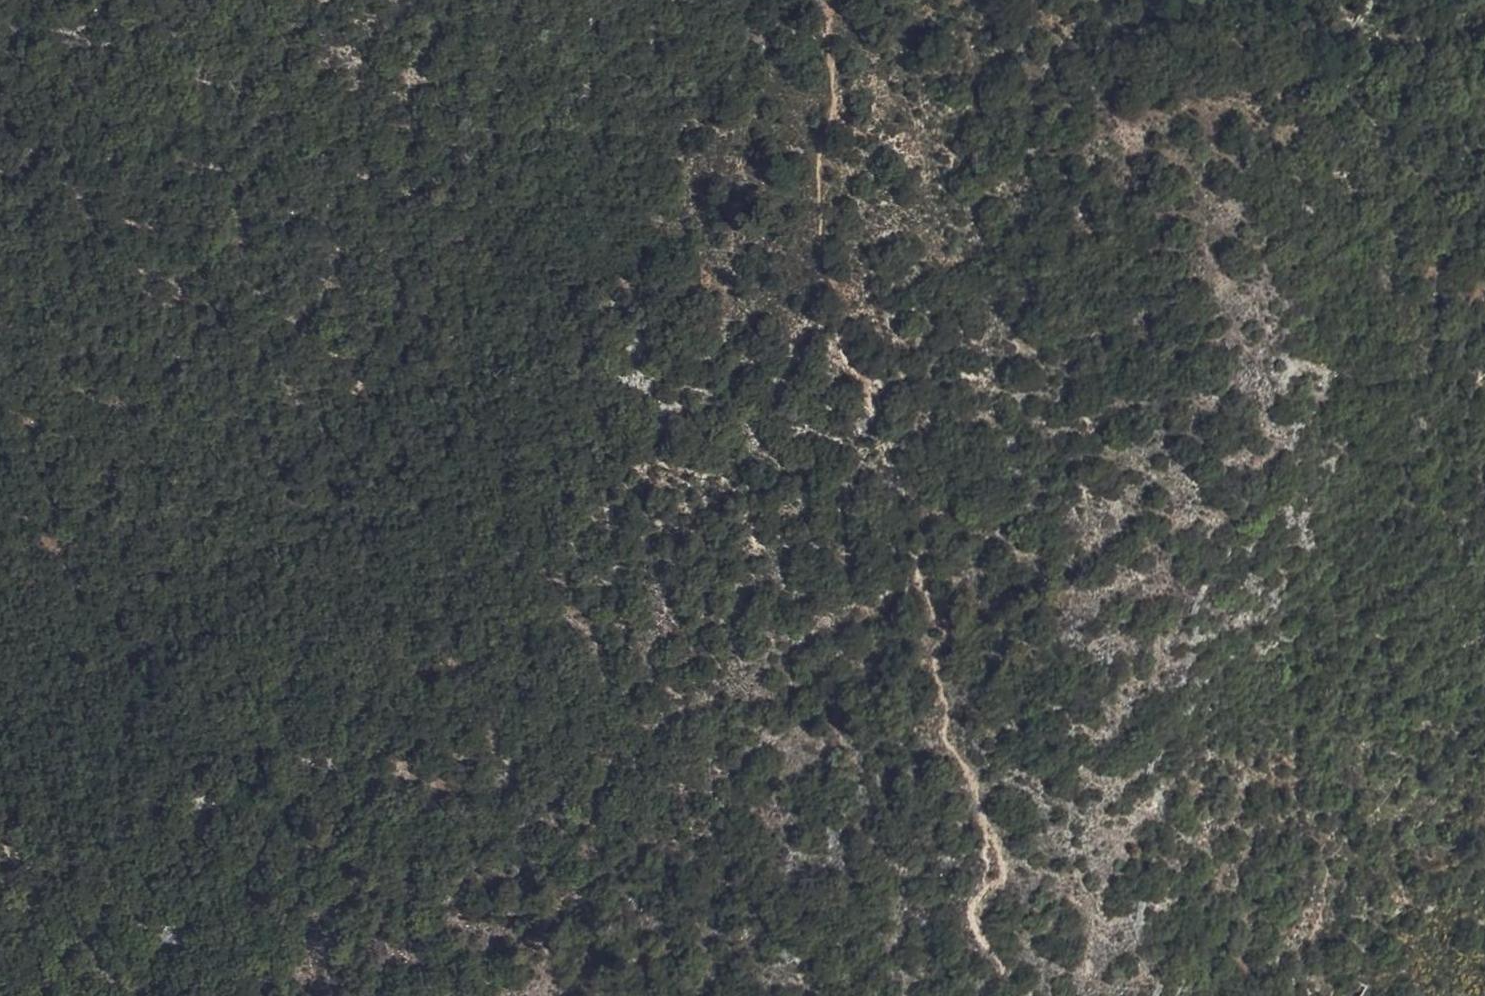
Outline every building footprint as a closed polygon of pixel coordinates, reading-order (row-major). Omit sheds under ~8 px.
[(1332,995),(1362,995),(1368,983),(1341,975),(1332,995)]
